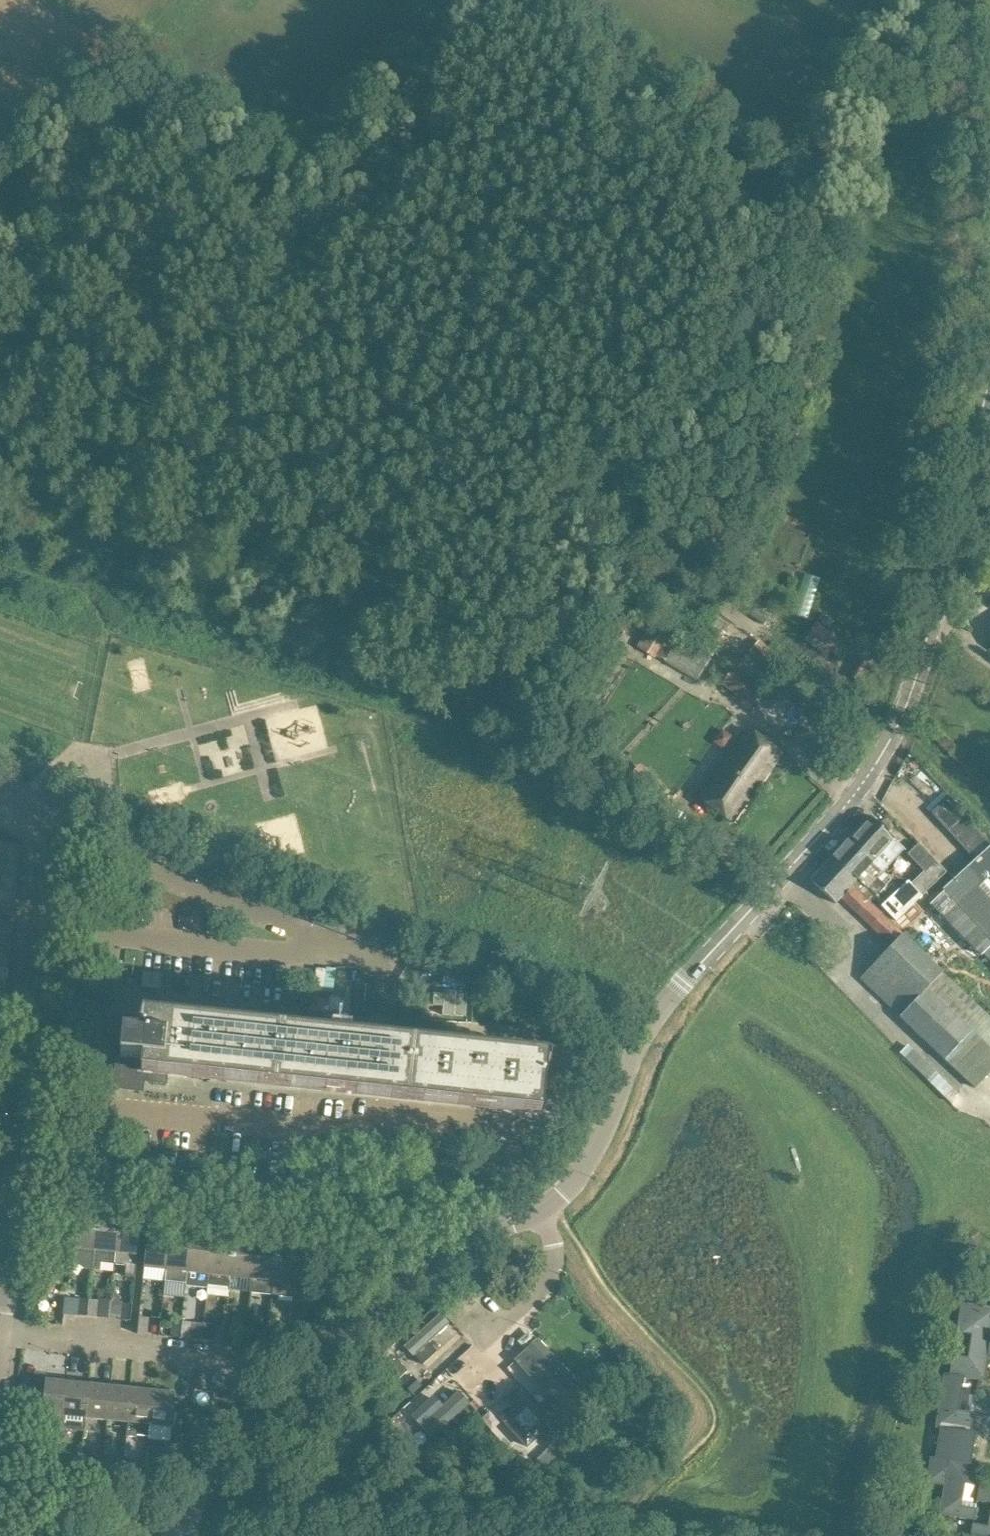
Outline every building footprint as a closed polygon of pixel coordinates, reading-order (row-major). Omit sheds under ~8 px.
[(723,633),(711,625),(698,647),(697,649),(709,656),(723,633)] [(832,649),(839,640),(820,625),(813,635),(832,649)] [(655,626),(642,647),(656,655),(668,635),(655,626)] [(697,681),(711,658),(679,639),(665,662),(697,681)] [(774,671),(783,661),(759,641),(751,651),(774,671)] [(862,684),(868,673),(873,662),(863,656),(851,677),(862,684)] [(722,684),(752,706),(763,691),(732,669),(722,684)] [(700,800),(732,823),(782,754),(750,731),(700,800)] [(931,907),(980,957),(984,954),(989,948),(989,843),(965,816),(967,814),(950,796),(949,797),(932,813),(948,831),(975,860),(943,889),(946,892),(931,907)] [(870,816),(848,840),(883,872),(905,849),(870,816)] [(848,840),(833,856),(859,880),(877,896),(884,887),(877,881),(884,873),(883,872),(848,840)] [(918,843),(905,857),(922,874),(909,885),(921,897),(946,873),(918,843)] [(19,869),(20,857),(0,855),(0,867),(19,869)] [(811,881),(812,881),(836,904),(841,898),(891,946),(861,978),(901,1016),(899,1017),(956,1070),(983,1041),(989,1048),(989,1018),(944,973),(903,934),(868,901),(872,897),(874,899),(877,896),(859,880),(833,856),(811,880),(811,881)] [(18,882),(19,869),(0,867),(0,880),(18,882)] [(17,893),(18,882),(0,880),(0,891),(17,893)] [(883,906),(880,909),(894,923),(897,921),(921,897),(909,885),(907,883),(883,906)] [(15,906),(17,893),(0,891),(0,904),(15,906)] [(15,906),(0,904),(0,914),(14,916),(15,906)] [(12,935),(14,922),(0,920),(0,934),(12,935)] [(0,934),(0,946),(11,947),(12,935),(0,934)] [(11,947),(0,946),(0,958),(10,959),(11,947)] [(8,971),(10,959),(0,958),(0,970),(8,971)] [(7,983),(8,971),(0,970),(0,982),(7,983)] [(126,1014),(124,1033),(123,1033),(120,1058),(122,1058),(119,1079),(168,1084),(169,1073),(541,1113),(547,1062),(407,1048),(149,1021),(149,1016),(126,1014)] [(975,1087),(989,1071),(989,1048),(983,1041),(956,1070),(975,1087)] [(92,1270),(97,1217),(76,1214),(76,1215),(71,1260),(84,1269),(92,1270)] [(100,1263),(115,1265),(119,1219),(97,1217),(92,1270),(100,1271),(100,1263)] [(135,1277),(136,1267),(141,1222),(119,1219),(115,1265),(114,1275),(135,1277)] [(148,1234),(144,1267),(166,1270),(165,1282),(170,1237),(148,1234)] [(170,1237),(165,1282),(186,1284),(191,1239),(170,1237)] [(208,1286),(208,1285),(212,1241),(191,1239),(186,1284),(208,1286)] [(57,1241),(46,1240),(45,1248),(56,1249),(57,1241)] [(229,1287),(230,1276),(233,1243),(212,1241),(208,1285),(229,1287)] [(250,1293),(255,1245),(233,1243),(230,1276),(251,1279),(250,1293)] [(255,1245),(250,1293),(264,1294),(264,1290),(273,1291),(277,1248),(255,1245)] [(277,1248),(273,1291),(282,1292),(281,1296),(294,1297),(296,1283),(297,1274),(299,1250),(277,1248)] [(78,1315),(87,1316),(89,1300),(80,1299),(78,1315)] [(98,1301),(89,1300),(87,1316),(96,1317),(98,1301)] [(950,1374),(979,1381),(979,1380),(984,1381),(985,1381),(988,1359),(989,1349),(989,1307),(961,1302),(956,1332),(971,1335),(968,1358),(953,1355),(950,1374)] [(123,1304),(122,1320),(131,1321),(132,1304),(123,1304)] [(438,1353),(430,1344),(450,1326),(441,1316),(404,1349),(421,1368),(438,1353)] [(139,1317),(139,1321),(138,1333),(147,1335),(149,1318),(139,1317)] [(173,1321),(172,1337),(181,1338),(183,1322),(173,1321)] [(191,1322),(183,1322),(181,1338),(190,1339),(191,1322)] [(215,1341),(224,1342),(226,1326),(217,1325),(215,1341)] [(235,1327),(226,1326),(224,1342),(233,1343),(235,1327)] [(258,1346),(267,1347),(269,1330),(260,1329),(258,1346)] [(278,1331),(269,1330),(267,1347),(276,1348),(278,1331)] [(578,1384),(538,1339),(527,1349),(507,1367),(538,1401),(550,1390),(560,1401),(578,1384)] [(385,1364),(399,1379),(408,1371),(393,1356),(385,1364)] [(971,1431),(979,1381),(950,1374),(950,1375),(944,1374),(935,1425),(971,1431)] [(468,1397),(448,1376),(409,1415),(419,1425),(413,1432),(422,1441),(468,1397)] [(33,1393),(29,1430),(45,1431),(44,1441),(61,1442),(62,1433),(62,1429),(67,1382),(65,1380),(59,1379),(57,1381),(46,1380),(44,1394),(33,1393)] [(595,1379),(585,1388),(591,1394),(599,1387),(601,1386),(595,1379)] [(67,1382),(62,1429),(84,1431),(85,1419),(89,1385),(67,1382)] [(110,1387),(89,1385),(85,1419),(107,1421),(110,1387)] [(575,1408),(591,1394),(585,1388),(583,1386),(567,1399),(575,1408)] [(107,1421),(128,1423),(132,1389),(110,1387),(107,1421)] [(149,1438),(149,1439),(154,1391),(153,1391),(132,1389),(128,1423),(127,1437),(137,1438),(137,1436),(149,1437),(149,1438)] [(532,1427),(543,1417),(517,1390),(493,1412),(535,1456),(548,1444),(532,1427)] [(170,1441),(169,1444),(181,1445),(182,1435),(193,1436),(196,1407),(195,1407),(174,1405),(175,1394),(154,1391),(149,1439),(170,1441)] [(555,1425),(567,1415),(559,1406),(550,1396),(539,1406),(555,1425)] [(567,1399),(559,1406),(567,1415),(575,1408),(567,1399)] [(403,1438),(403,1437),(412,1429),(398,1414),(389,1422),(403,1438)] [(935,1425),(935,1428),(940,1429),(937,1448),(935,1458),(948,1460),(971,1464),(972,1454),(975,1433),(971,1432),(971,1431),(935,1425)] [(573,1441),(564,1432),(549,1446),(557,1455),(573,1441)] [(69,1453),(68,1462),(81,1463),(82,1454),(69,1453)] [(94,1455),(82,1454),(81,1463),(93,1465),(94,1455)] [(112,1457),(111,1466),(124,1468),(125,1458),(112,1457)] [(926,1483),(943,1485),(947,1460),(935,1458),(931,1457),(926,1483)] [(137,1460),(125,1458),(124,1468),(136,1469),(137,1460)] [(965,1483),(980,1486),(980,1484),(984,1466),(970,1464),(947,1460),(943,1485),(944,1486),(939,1514),(973,1520),(975,1508),(961,1506),(965,1483)] [(980,1486),(977,1500),(989,1503),(989,1487),(980,1484),(980,1486)] [(988,1526),(974,1524),(977,1509),(975,1508),(973,1520),(971,1534),(981,1535),(989,1535),(989,1517),(988,1526)]
